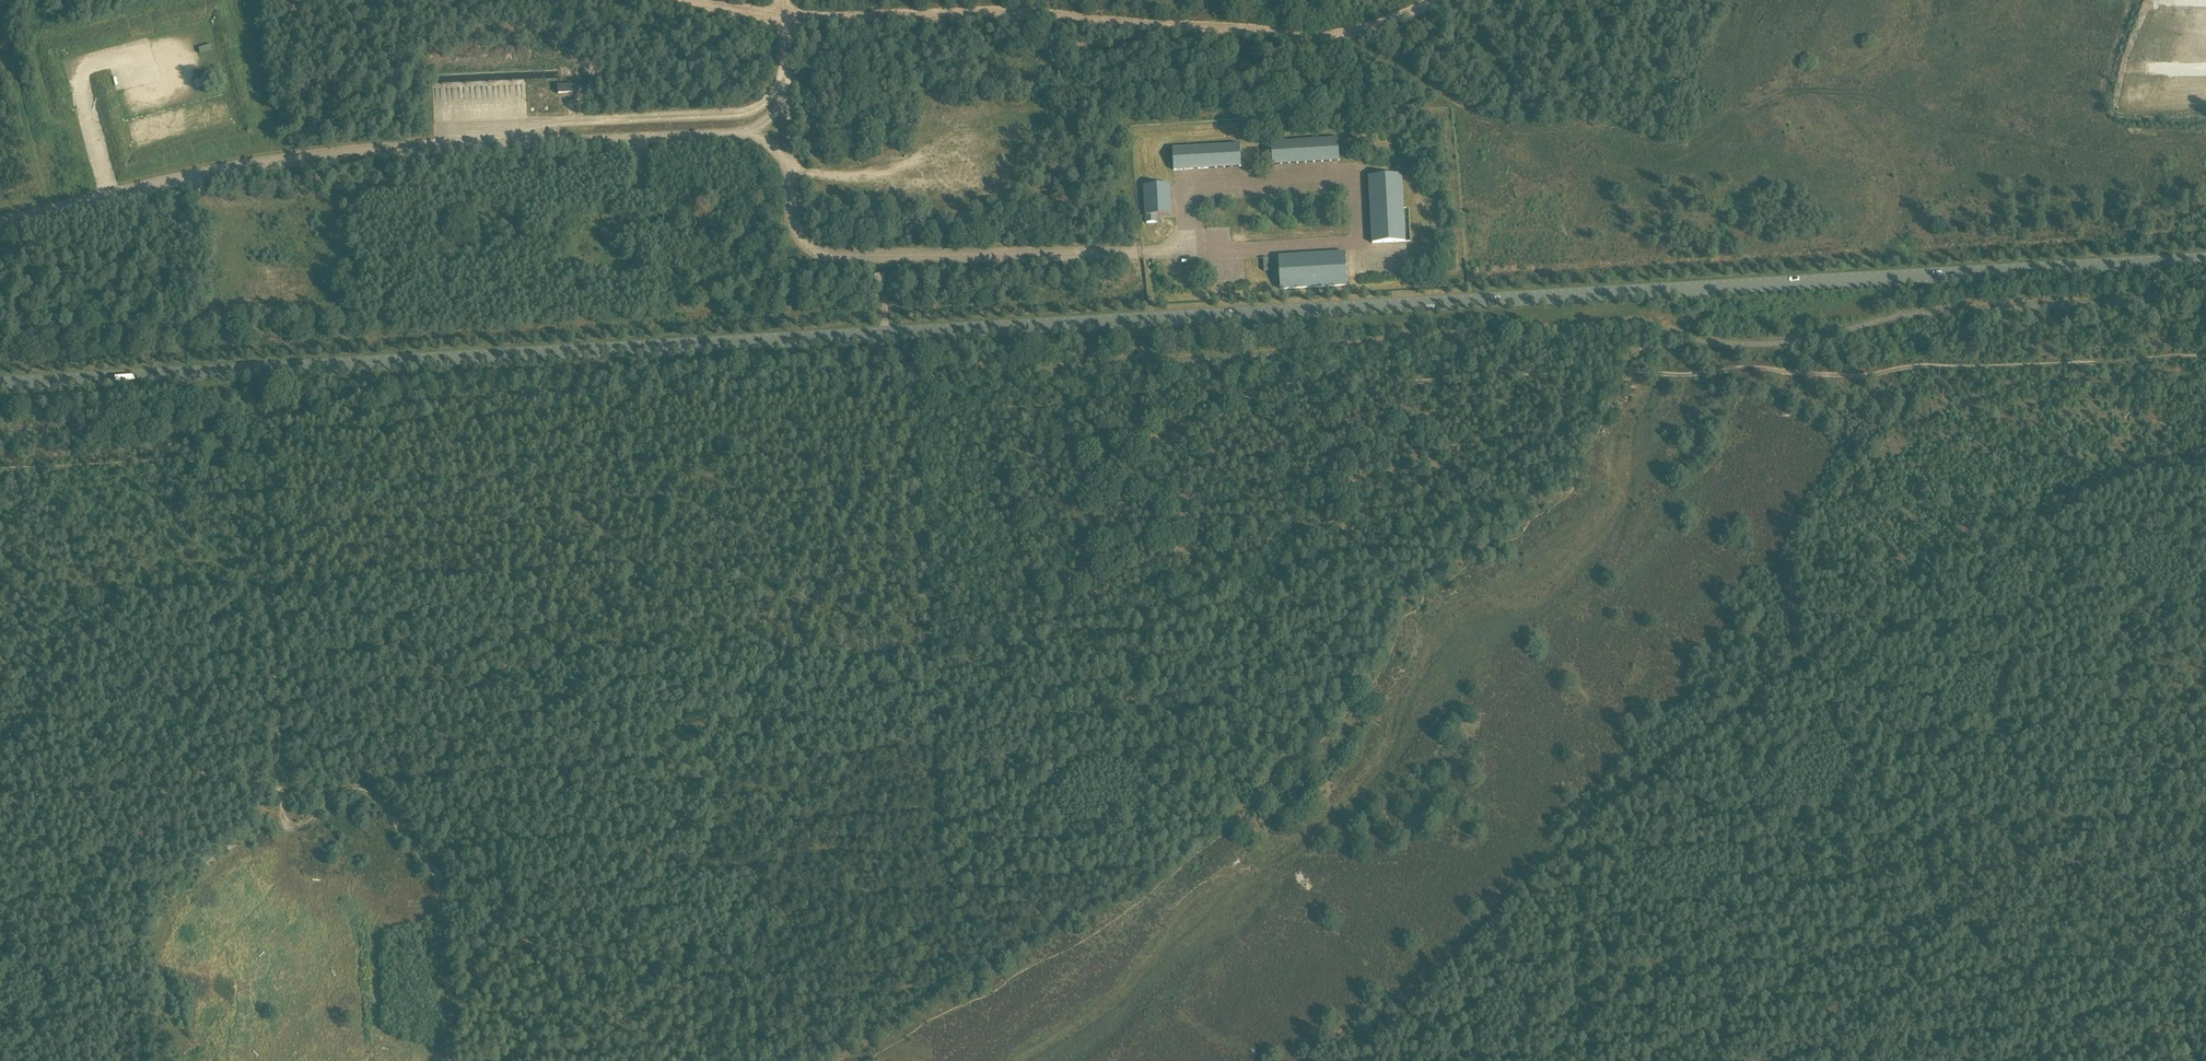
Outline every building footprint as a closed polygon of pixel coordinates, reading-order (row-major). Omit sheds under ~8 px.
[(573,84),(557,85),(558,92),(573,92),(573,84)] [(1272,155),(1272,164),(1340,160),(1339,139),(1271,142),(1271,143),(1266,143),(1267,155),(1272,155)] [(1173,149),(1174,170),(1241,166),(1240,145),(1173,149)] [(1369,175),(1372,243),(1405,241),(1402,173),(1369,175)] [(1156,215),(1172,214),(1170,183),(1144,185),(1146,222),(1157,222),(1156,215)] [(1346,252),(1278,256),(1280,288),(1348,285),(1346,252)] [(876,283),(879,283),(884,282),(884,275),(876,275),(876,283)]
